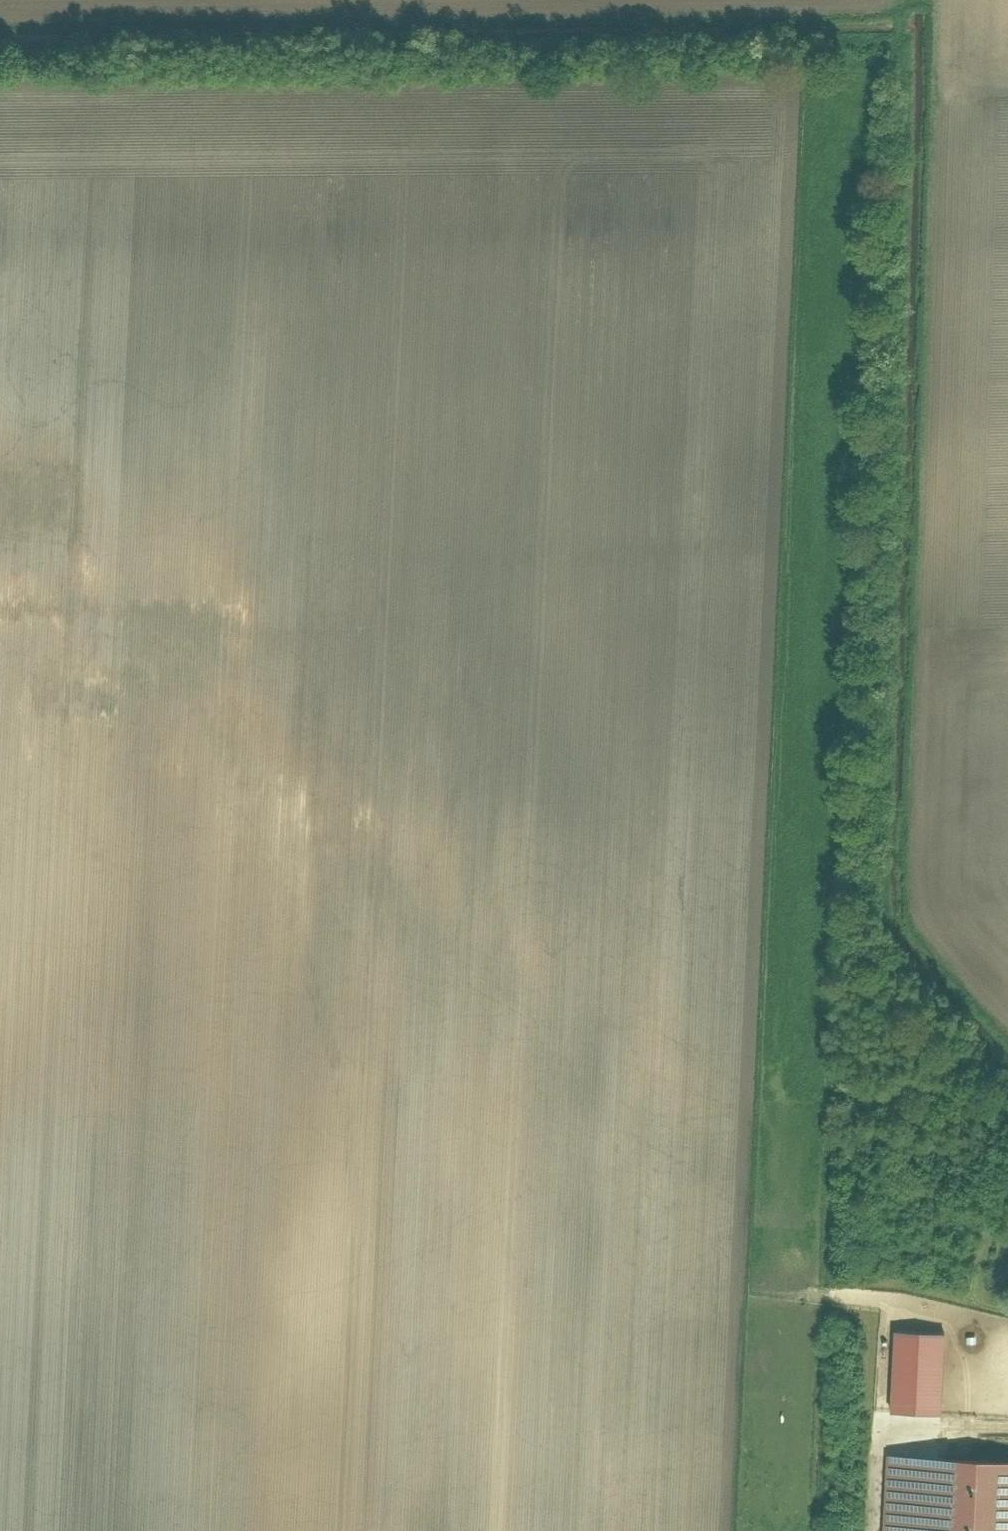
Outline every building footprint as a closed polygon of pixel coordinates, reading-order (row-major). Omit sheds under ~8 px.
[(949,1412),(950,1329),(898,1328),(897,1411),(949,1412)] [(889,1454),(885,1530),(1007,1530),(1007,1460),(889,1454)]
